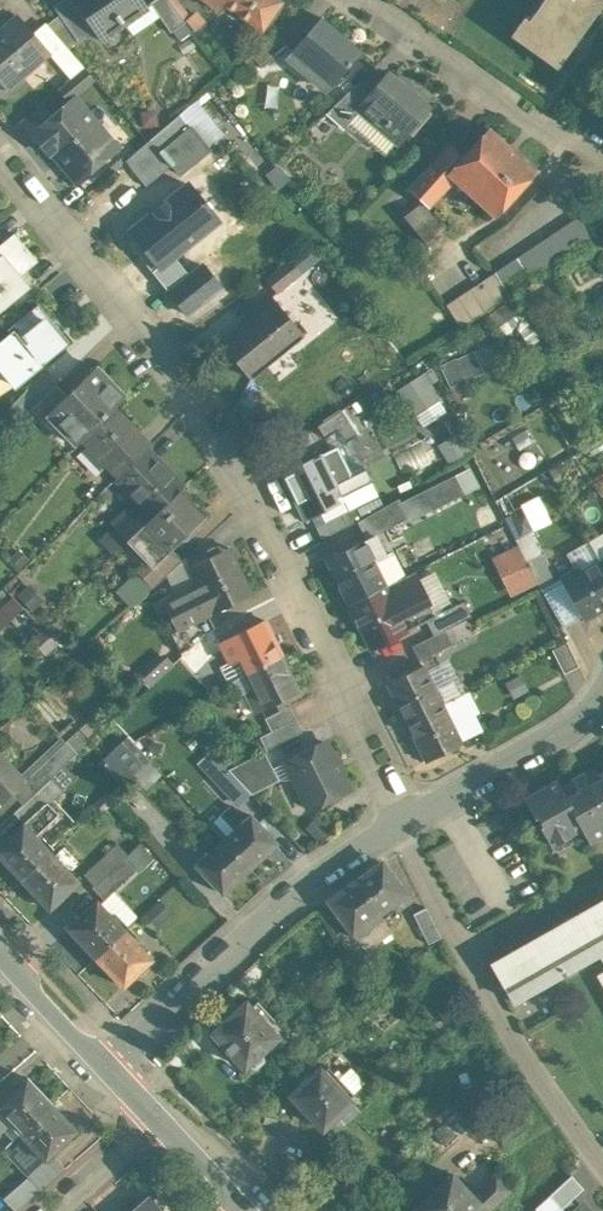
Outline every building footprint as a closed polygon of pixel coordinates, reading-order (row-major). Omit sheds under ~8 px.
[(142,0),(74,0),(101,39),(121,25),(123,28),(127,26),(121,17),(143,2),(142,0)] [(170,0),(153,0),(149,3),(171,32),(186,21),(170,0)] [(279,0),(206,0),(220,10),(224,3),(262,29),(281,2),(279,0)] [(511,35),(557,68),(596,13),(577,0),(543,0),(528,20),(524,17),(511,35)] [(596,13),(602,3),(602,0),(577,0),(596,13)] [(17,15),(0,29),(0,81),(8,90),(50,54),(50,53),(35,35),(17,15)] [(362,51),(321,16),(292,51),(332,85),(362,51)] [(69,50),(47,24),(35,35),(50,53),(50,54),(56,61),(69,50)] [(277,32),(251,54),(262,67),(288,45),(277,32)] [(84,67),(58,89),(69,102),(74,97),(94,80),(84,67)] [(375,90),(359,108),(361,109),(398,141),(426,107),(428,108),(429,107),(428,105),(431,101),(415,88),(411,92),(389,74),(375,90)] [(361,78),(327,112),(345,128),(361,109),(359,108),(375,90),(361,78)] [(69,102),(32,133),(50,155),(53,152),(76,180),(73,183),(75,184),(121,145),(120,144),(116,147),(74,97),(69,102)] [(208,149),(179,114),(150,140),(171,165),(178,174),(208,149)] [(489,127),(463,156),(469,162),(454,179),(495,215),(536,171),(489,127)] [(171,165),(150,140),(125,160),(146,186),(171,165)] [(428,206),(454,179),(469,162),(463,156),(450,144),(409,189),(422,201),(428,207),(428,206)] [(188,184),(131,230),(160,266),(218,220),(188,184)] [(428,207),(422,201),(404,216),(426,242),(446,226),(428,206),(428,207)] [(583,213),(516,257),(531,280),(598,236),(583,213)] [(0,244),(0,311),(30,286),(20,275),(38,260),(14,232),(0,244)] [(516,257),(495,272),(510,295),(531,280),(516,257)] [(290,258),(266,278),(277,291),(301,272),(290,258)] [(495,272),(446,304),(461,327),(510,295),(495,272)] [(271,295),(249,313),(252,317),(222,342),(251,378),(304,335),(271,295)] [(38,304),(8,329),(11,333),(0,342),(0,366),(16,386),(70,341),(38,304)] [(450,384),(501,365),(492,341),(441,360),(450,384)] [(125,397),(95,367),(66,394),(47,414),(48,415),(76,444),(114,407),(125,397)] [(425,370),(400,387),(425,423),(450,406),(425,370)] [(44,372),(19,397),(31,410),(57,384),(44,372)] [(57,384),(31,410),(42,421),(48,415),(47,414),(66,394),(57,384)] [(350,405),(322,423),(335,442),(362,424),(350,405)] [(139,433),(114,407),(82,438),(107,464),(129,442),(139,433)] [(129,442),(107,464),(118,476),(140,454),(129,442)] [(337,447),(283,473),(305,518),(343,499),(336,486),(348,480),(350,473),(337,447)] [(183,486),(147,448),(140,454),(118,476),(116,478),(140,504),(152,516),(180,489),(183,486)] [(455,474),(401,501),(399,498),(361,519),(369,537),(372,536),(463,490),(455,474)] [(152,516),(127,539),(152,566),(153,567),(169,552),(206,517),(180,489),(152,516)] [(128,508),(112,523),(127,539),(152,516),(140,504),(131,512),(128,508)] [(369,537),(325,559),(348,604),(386,585),(402,577),(390,552),(382,556),(372,536),(369,537)] [(534,541),(520,548),(527,561),(541,554),(534,541)] [(584,544),(554,561),(562,576),(579,566),(582,572),(600,561),(597,556),(592,558),(584,544)] [(535,582),(517,546),(506,552),(508,556),(500,561),(515,592),(535,582)] [(235,560),(225,565),(219,551),(189,566),(199,587),(212,613),(251,594),(235,560)] [(169,552),(153,567),(152,566),(142,576),(152,587),(179,562),(169,552)] [(541,554),(527,561),(541,589),(555,581),(541,554)] [(600,561),(582,572),(579,566),(562,576),(560,577),(584,618),(602,608),(602,566),(600,561)] [(435,614),(418,579),(390,593),(397,608),(409,602),(419,624),(427,620),(426,619),(435,614)] [(390,593),(386,585),(348,604),(370,649),(419,624),(409,602),(397,608),(390,593)] [(199,587),(164,604),(177,629),(207,614),(208,615),(212,613),(199,587)] [(435,614),(426,619),(427,620),(434,634),(445,629),(471,616),(463,601),(435,614)] [(177,629),(171,632),(178,647),(181,652),(189,648),(203,635),(214,628),(208,615),(207,614),(177,629)] [(265,621),(220,642),(229,661),(224,664),(222,669),(229,683),(242,674),(246,673),(282,655),(265,621)] [(434,634),(412,645),(419,660),(452,644),(445,629),(434,634)] [(203,635),(189,648),(181,652),(182,654),(171,665),(181,677),(204,666),(205,668),(206,667),(206,665),(216,660),(203,635)] [(567,641),(552,648),(564,673),(579,666),(567,641)] [(178,647),(143,672),(147,677),(152,683),(171,665),(182,654),(181,652),(178,647)] [(282,655),(246,673),(253,689),(245,693),(254,711),(298,689),(282,655)] [(443,703),(423,664),(386,682),(406,721),(443,703)] [(152,683),(147,677),(143,680),(148,686),(152,683)] [(498,705),(519,695),(510,677),(489,688),(498,705)] [(462,742),(443,703),(406,721),(425,760),(462,742)] [(289,706),(265,718),(271,731),(260,736),(266,749),(302,731),(289,706)] [(77,731),(53,753),(64,764),(88,742),(77,731)] [(130,738),(103,763),(106,765),(107,764),(125,782),(135,773),(147,762),(149,759),(130,738)] [(324,741),(286,760),(311,809),(349,790),(340,773),(343,771),(335,754),(332,756),(324,741)] [(279,779),(264,750),(228,769),(248,790),(251,794),(279,779)] [(53,753),(28,776),(39,788),(39,787),(50,777),(64,764),(53,753)] [(22,783),(21,782),(21,783),(0,760),(0,804),(22,783)] [(147,762),(135,773),(144,784),(156,773),(147,762)] [(228,769),(228,768),(215,780),(235,801),(248,790),(228,769)] [(599,774),(601,778),(590,784),(583,771),(570,779),(572,782),(562,788),(557,779),(523,798),(534,817),(537,816),(542,825),(540,826),(550,845),(581,827),(589,842),(602,834),(602,771),(599,774)] [(39,788),(13,812),(23,823),(24,824),(46,803),(47,804),(62,790),(50,777),(39,787),(39,788)] [(0,845),(0,856),(22,879),(51,852),(35,835),(57,814),(47,804),(46,803),(24,824),(23,823),(0,845)] [(277,842),(251,814),(223,839),(250,867),(277,842)] [(223,839),(196,864),(222,893),(250,867),(223,839)] [(78,881),(51,852),(22,879),(49,908),(78,881)] [(124,856),(92,886),(103,898),(135,869),(124,856)] [(405,893),(382,861),(356,880),(379,913),(393,903),(397,909),(409,900),(404,894),(405,893)] [(379,913),(356,880),(329,900),(348,926),(357,938),(368,929),(364,924),(379,913)] [(124,929),(97,901),(68,928),(95,957),(124,929)] [(491,965),(492,967),(493,966),(512,1000),(597,951),(602,962),(602,902),(491,965)] [(426,906),(413,913),(428,943),(441,936),(426,906)] [(357,938),(348,926),(336,935),(351,955),(363,946),(357,938)] [(152,959),(124,929),(95,957),(123,986),(152,959)] [(77,965),(90,956),(81,943),(68,952),(77,965)] [(261,958),(241,976),(250,986),(270,967),(261,958)] [(257,1001),(251,1007),(246,1001),(239,1008),(234,1002),(214,1020),(219,1026),(212,1033),(244,1067),(248,1064),(256,1067),(263,1060),(261,1052),(277,1037),(282,1043),(292,1034),(278,1019),(276,1021),(257,1001)] [(320,1068),(291,1095),(322,1128),(351,1101),(349,1098),(354,1093),(353,1093),(365,1082),(350,1066),(339,1077),(328,1066),(322,1071),(320,1068)] [(27,1077),(0,1102),(0,1111),(20,1133),(52,1103),(27,1077)] [(351,1101),(322,1128),(331,1137),(360,1110),(351,1101)] [(77,1130),(52,1103),(20,1133),(45,1159),(77,1130)] [(510,1104),(487,1120),(504,1144),(527,1128),(510,1104)] [(55,1156),(30,1178),(40,1190),(66,1167),(55,1156)] [(472,1194),(488,1210),(512,1189),(496,1172),(472,1194)] [(413,1210),(488,1210),(472,1194),(452,1174),(413,1210)] [(571,1175),(550,1194),(561,1207),(570,1199),(583,1187),(571,1175)] [(129,1210),(164,1210),(149,1194),(129,1210)] [(580,1203),(576,1207),(570,1199),(562,1206),(567,1210),(587,1210),(580,1203)]
